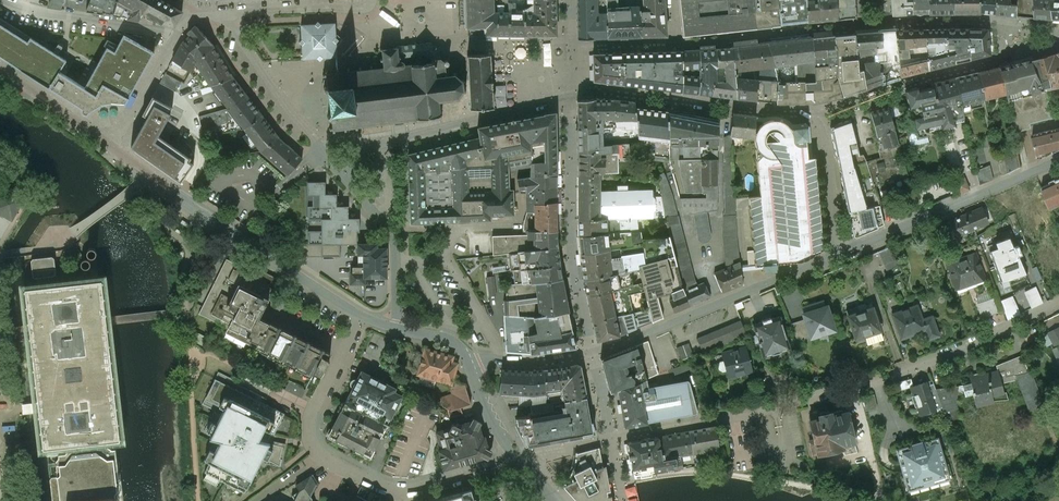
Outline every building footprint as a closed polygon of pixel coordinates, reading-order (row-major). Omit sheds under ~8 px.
[(49,8),(60,9),(63,4),(64,0),(52,0),(49,8)] [(76,0),(64,0),(63,4),(74,8),(77,0),(76,0)] [(89,4),(86,11),(103,13),(108,0),(91,0),(89,4)] [(116,0),(108,0),(103,13),(113,15),(117,3),(118,1),(116,0)] [(118,1),(117,3),(132,12),(128,18),(138,20),(142,13),(150,0),(119,0),(118,1)] [(167,3),(161,0),(150,0),(142,13),(146,15),(150,17),(158,21),(167,3)] [(467,28),(487,27),(487,35),(497,35),(497,13),(497,5),(497,4),(496,4),(491,4),(490,0),(466,0),(467,28)] [(508,2),(508,5),(508,12),(510,35),(525,35),(524,13),(524,0),(508,0),(508,2)] [(555,0),(533,0),(534,13),(524,13),(525,35),(556,36),(555,0)] [(578,38),(607,37),(605,0),(577,0),(578,38)] [(617,7),(617,0),(605,0),(607,37),(640,36),(638,7),(617,7)] [(655,0),(643,0),(643,1),(638,1),(638,7),(640,36),(656,36),(666,36),(665,23),(656,23),(655,0)] [(665,23),(665,0),(655,0),(656,23),(665,23)] [(683,35),(756,27),(753,0),(680,0),(683,35)] [(756,27),(769,25),(769,26),(780,24),(777,0),(753,0),(756,27)] [(780,24),(808,22),(806,0),(777,0),(780,24)] [(830,0),(806,0),(808,22),(831,19),(830,0)] [(831,19),(855,17),(854,5),(856,5),(855,0),(830,0),(831,19)] [(891,15),(902,15),(902,16),(909,16),(909,15),(912,14),(911,0),(890,0),(891,15)] [(912,14),(928,13),(928,0),(911,0),(912,14)] [(928,13),(952,13),(952,0),(928,0),(928,13)] [(952,13),(980,13),(979,0),(952,0),(952,13)] [(980,13),(995,14),(994,0),(979,0),(980,13)] [(995,14),(1008,15),(1010,15),(1009,3),(1009,0),(994,0),(995,14)] [(1015,4),(1016,16),(1032,17),(1031,0),(1015,0),(1015,4)] [(1032,17),(1053,18),(1052,0),(1031,0),(1032,17)] [(132,12),(117,3),(113,15),(128,18),(132,12)] [(167,3),(158,21),(162,24),(174,27),(182,12),(167,3)] [(508,12),(497,13),(497,35),(510,35),(508,12)] [(335,23),(321,24),(318,21),(315,24),(301,25),(302,39),(299,42),(302,45),(303,59),(317,58),(320,61),(323,58),(337,57),(336,43),(339,40),(336,37),(335,23)] [(124,35),(115,51),(107,47),(85,88),(63,74),(60,71),(67,60),(31,37),(28,41),(0,24),(0,57),(82,109),(81,110),(81,111),(81,112),(82,113),(82,114),(83,115),(84,115),(86,115),(88,115),(89,114),(89,113),(90,112),(92,110),(94,109),(97,107),(101,105),(103,105),(104,107),(106,106),(109,105),(109,103),(114,103),(120,103),(123,104),(125,105),(154,52),(153,51),(153,52),(124,35)] [(198,29),(195,26),(188,32),(189,35),(183,42),(173,60),(183,65),(182,66),(191,71),(196,63),(197,60),(213,46),(214,45),(198,29)] [(934,54),(927,55),(928,69),(955,63),(954,53),(954,48),(947,49),(947,43),(945,29),(925,30),(926,48),(933,47),(934,54)] [(966,29),(945,29),(947,43),(954,43),(954,48),(954,53),(955,63),(969,59),(966,29)] [(987,29),(966,29),(969,59),(990,54),(987,29)] [(925,30),(895,31),(900,77),(928,69),(927,55),(926,48),(925,30)] [(881,31),(855,33),(856,55),(864,54),(877,53),(876,47),(882,46),(881,31)] [(886,61),(878,62),(881,83),(900,77),(895,31),(881,31),(882,46),(876,47),(877,53),(886,52),(886,61)] [(813,38),(758,44),(760,46),(767,72),(769,84),(767,101),(776,102),(814,101),(843,95),(865,88),(862,69),(858,71),(856,55),(855,33),(834,35),(836,64),(836,65),(836,76),(815,80),(814,66),(813,38)] [(834,35),(813,38),(814,66),(836,64),(834,35)] [(430,43),(399,46),(399,47),(397,49),(398,56),(401,56),(401,59),(399,59),(399,61),(401,61),(404,63),(404,66),(407,65),(407,64),(409,64),(410,62),(413,64),(432,62),(434,60),(435,59),(434,58),(435,58),(436,59),(440,59),(440,57),(441,57),(440,50),(430,43)] [(758,44),(732,47),(736,98),(767,101),(769,84),(767,72),(760,46),(758,44)] [(233,77),(213,46),(197,60),(196,63),(211,85),(233,77)] [(384,67),(373,69),(372,66),(370,66),(370,69),(361,70),(361,67),(358,67),(359,71),(350,72),(349,69),(347,69),(347,72),(339,73),(339,70),(336,70),(336,73),(328,74),(328,71),(325,71),(326,75),(323,75),(323,77),(326,77),(327,87),(326,87),(325,86),(324,88),(328,92),(331,113),(327,117),(332,121),(333,128),(329,128),(330,131),(333,130),(333,133),(336,133),(335,130),(344,129),(344,132),(347,131),(346,128),(355,127),(355,130),(358,130),(358,127),(366,126),(367,129),(369,128),(369,125),(378,124),(378,127),(381,127),(380,124),(391,122),(391,125),(394,125),(393,122),(404,120),(405,124),(407,123),(407,120),(413,119),(413,121),(416,120),(418,121),(419,118),(438,116),(441,118),(443,116),(440,114),(438,101),(447,100),(447,103),(450,103),(449,100),(456,98),(457,101),(460,100),(458,97),(463,92),(466,93),(466,90),(463,89),(462,82),(465,80),(464,78),(461,80),(455,75),(456,72),(454,71),(453,75),(450,75),(450,72),(451,72),(451,71),(450,71),(449,67),(450,67),(450,66),(449,66),(449,63),(450,62),(449,61),(448,61),(449,61),(448,60),(447,60),(446,59),(445,60),(445,61),(444,60),(444,61),(441,59),(442,58),(441,57),(440,57),(440,59),(436,59),(435,58),(434,58),(435,59),(434,60),(432,62),(413,64),(410,62),(409,64),(407,64),(407,65),(404,66),(404,63),(401,61),(399,61),(399,59),(401,59),(401,56),(398,56),(397,49),(399,47),(399,46),(397,46),(396,48),(384,50),(382,48),(380,49),(380,50),(382,51),(383,58),(380,59),(381,61),(383,61),(384,67)] [(732,47),(716,49),(717,66),(724,65),(725,82),(716,82),(712,82),(712,95),(736,98),(732,47)] [(700,49),(682,50),(683,68),(683,70),(689,69),(696,69),(700,69),(700,50),(700,49)] [(716,49),(700,50),(700,69),(700,71),(699,93),(712,95),(712,82),(716,82),(715,66),(717,66),(716,49)] [(682,50),(653,51),(653,52),(654,68),(656,68),(675,67),(675,69),(683,68),(682,50)] [(653,52),(623,53),(624,84),(654,87),(654,68),(653,52)] [(623,53),(593,55),(593,67),(594,81),(624,84),(623,53)] [(1050,55),(1055,77),(1043,81),(1044,84),(1058,79),(1058,53),(1050,55)] [(491,54),(468,55),(470,109),(494,108),(491,54)] [(878,62),(865,63),(864,54),(856,55),(858,71),(862,69),(865,88),(881,83),(878,62)] [(1055,77),(1050,55),(1034,60),(1043,81),(1055,77)] [(1034,59),(999,68),(1006,94),(1007,100),(1014,133),(1024,130),(1023,125),(1054,118),(1047,90),(1044,84),(1043,81),(1034,60),(1034,59)] [(211,85),(196,63),(191,71),(191,73),(194,77),(198,75),(206,88),(212,86),(211,85)] [(836,64),(814,66),(815,80),(836,76),(836,65),(836,64)] [(683,74),(656,71),(656,68),(654,68),(654,87),(682,91),(683,74)] [(999,68),(978,73),(984,99),(992,97),(998,96),(1006,94),(999,68)] [(187,85),(165,73),(160,83),(181,95),(187,85)] [(978,73),(955,79),(961,105),(969,103),(970,108),(982,105),(980,100),(984,99),(978,73)] [(689,75),(683,74),(682,91),(699,93),(700,75),(696,75),(689,75)] [(233,77),(211,85),(212,86),(216,91),(213,94),(220,103),(223,101),(229,108),(246,95),(233,77)] [(955,79),(932,84),(933,87),(941,123),(942,128),(954,125),(952,118),(963,116),(961,105),(955,79)] [(1044,84),(1047,90),(1054,88),(1058,87),(1058,79),(1044,84)] [(923,87),(905,90),(909,107),(910,107),(912,118),(913,123),(910,123),(911,128),(906,129),(909,139),(927,135),(926,133),(925,127),(932,125),(941,123),(933,87),(924,89),(923,87)] [(141,116),(161,128),(176,103),(151,88),(136,113),(141,116)] [(261,115),(246,95),(229,108),(244,128),(261,115)] [(593,99),(581,100),(577,101),(578,127),(590,127),(590,128),(595,127),(593,99)] [(612,99),(593,99),(595,127),(602,127),(616,126),(612,99)] [(634,102),(612,99),(616,126),(624,125),(625,129),(637,127),(635,108),(634,102)] [(668,112),(635,108),(637,127),(638,137),(640,137),(638,157),(670,160),(668,112)] [(907,175),(888,108),(870,113),(876,136),(881,135),(887,156),(867,162),(874,185),(907,175)] [(224,109),(199,116),(203,129),(228,123),(224,109)] [(718,122),(668,112),(670,160),(679,160),(701,159),(717,158),(718,122)] [(531,147),(556,145),(555,113),(544,115),(526,118),(526,119),(531,147)] [(755,116),(732,113),(730,135),(731,135),(754,138),(755,116)] [(279,138),(261,115),(244,128),(261,151),(279,138)] [(161,128),(141,116),(132,131),(151,143),(160,130),(161,128)] [(526,118),(477,128),(479,138),(408,155),(411,224),(490,221),(490,216),(514,215),(513,190),(509,190),(509,173),(531,170),(532,154),(526,119),(526,118)] [(778,120),(776,120),(773,120),(770,120),(768,121),(766,122),(764,123),(762,124),(760,126),(759,127),(757,129),(756,132),(755,132),(755,141),(756,149),(755,149),(760,195),(748,196),(749,202),(753,250),(755,266),(763,265),(763,267),(763,269),(764,269),(764,271),(764,272),(776,271),(776,270),(775,267),(777,267),(776,264),(796,262),(822,251),(824,251),(815,157),(813,157),(809,158),(808,150),(806,127),(800,128),(794,128),(794,129),(791,129),(790,128),(789,126),(787,125),(786,124),(784,122),(781,121),(778,120)] [(851,120),(831,126),(848,212),(856,210),(864,208),(863,201),(851,147),(858,145),(851,120)] [(590,128),(590,127),(578,127),(578,153),(618,152),(618,157),(630,157),(628,138),(602,140),(601,132),(591,133),(590,128)] [(1033,135),(1038,157),(1039,156),(1038,152),(1042,151),(1043,156),(1043,157),(1044,157),(1058,150),(1058,128),(1033,135)] [(180,143),(160,130),(151,143),(141,158),(161,171),(180,143)] [(151,143),(132,131),(123,145),(141,158),(151,143)] [(218,134),(204,137),(206,145),(220,142),(218,134)] [(737,241),(731,135),(730,135),(725,137),(724,145),(729,151),(724,153),(724,156),(729,163),(724,166),(724,168),(729,175),(724,178),(724,179),(729,186),(725,189),(725,190),(729,196),(725,199),(725,208),(724,215),(723,233),(723,242),(726,268),(740,263),(737,241)] [(927,135),(909,139),(911,148),(929,144),(927,135)] [(279,138),(261,151),(288,175),(302,159),(279,138)] [(196,155),(180,143),(161,171),(181,185),(198,160),(194,158),(196,155)] [(556,145),(531,147),(532,154),(531,170),(531,177),(557,174),(556,145)] [(618,152),(578,153),(578,177),(599,177),(599,173),(618,172),(618,157),(618,152)] [(1018,152),(1004,155),(1008,173),(1021,167),(1018,152)] [(717,158),(701,159),(701,191),(702,192),(706,192),(706,198),(718,198),(717,159),(717,158)] [(226,169),(249,169),(249,159),(226,159),(226,169)] [(701,191),(701,159),(679,160),(679,171),(685,192),(701,191)] [(990,165),(976,170),(979,185),(993,179),(990,165)] [(531,177),(526,178),(526,191),(557,188),(557,174),(531,177)] [(617,191),(599,191),(599,177),(578,177),(578,220),(607,219),(617,219),(617,220),(620,219),(637,219),(653,218),(652,211),(655,208),(654,199),(652,196),(652,191),(652,189),(627,190),(627,185),(617,186),(617,191)] [(964,177),(955,182),(957,194),(969,189),(964,177)] [(526,178),(517,179),(520,191),(526,191),(526,178)] [(1051,210),(1058,206),(1058,178),(1056,179),(1050,182),(1051,183),(1042,188),(1046,196),(1047,200),(1051,210)] [(333,192),(333,194),(323,194),(323,179),(322,179),(322,182),(308,182),(308,195),(315,195),(315,207),(308,207),(308,220),(324,219),(324,243),(322,243),(322,257),(340,256),(340,244),(357,244),(357,216),(356,216),(356,218),(346,219),(346,204),(345,204),(345,206),(334,206),(334,192),(333,192)] [(672,194),(663,187),(660,188),(662,196),(665,211),(666,216),(677,215),(671,210),(675,208),(675,207),(668,200),(672,196),(672,194)] [(7,188),(0,200),(0,213),(5,215),(10,206),(16,209),(23,197),(7,188)] [(557,188),(526,191),(526,203),(534,203),(544,203),(545,202),(556,202),(557,188)] [(662,196),(654,196),(654,191),(652,191),(652,196),(654,199),(655,208),(652,211),(653,218),(666,216),(665,211),(662,196)] [(912,192),(911,192),(909,192),(907,193),(906,194),(905,195),(904,197),(904,199),(905,201),(905,202),(907,203),(908,204),(910,205),(912,205),(913,204),(915,203),(916,202),(917,200),(917,199),(917,197),(917,195),(915,194),(914,193),(912,192)] [(992,196),(984,200),(989,213),(998,209),(992,196)] [(544,203),(534,203),(535,211),(535,218),(535,231),(557,230),(556,202),(545,202),(544,203)] [(534,203),(526,203),(526,211),(535,211),(534,203)] [(879,205),(871,207),(864,208),(856,210),(860,228),(884,223),(882,218),(879,205)] [(982,208),(963,216),(969,231),(988,223),(982,208)] [(998,209),(989,213),(995,226),(1003,221),(998,209)] [(535,211),(526,211),(525,220),(524,220),(523,225),(523,231),(524,231),(528,231),(535,231),(535,218),(535,211)] [(706,212),(694,214),(698,232),(709,230),(706,212)] [(694,279),(678,215),(677,215),(666,216),(666,217),(665,217),(676,259),(683,288),(684,291),(698,285),(694,279)] [(963,216),(946,223),(952,238),(969,231),(963,216)] [(607,219),(578,220),(579,236),(596,234),(607,233),(607,219)] [(637,219),(620,219),(620,232),(638,231),(637,219)] [(535,231),(528,231),(529,240),(516,242),(518,252),(557,248),(557,240),(557,230),(535,231)] [(524,235),(492,236),(493,255),(509,253),(509,254),(518,252),(516,242),(529,240),(528,231),(524,231),(524,235)] [(596,234),(579,236),(580,242),(581,254),(609,250),(643,245),(641,231),(638,231),(620,232),(619,232),(607,233),(596,234)] [(1030,252),(1041,279),(1051,275),(1052,278),(1058,275),(1058,261),(1058,260),(1058,259),(1058,251),(1052,235),(1045,238),(1048,244),(1030,252)] [(1016,240),(988,251),(1003,290),(1031,279),(1016,240)] [(322,257),(322,243),(301,243),(301,257),(322,257)] [(378,248),(378,243),(360,243),(360,249),(358,249),(358,255),(364,255),(364,272),(364,278),(370,278),(387,277),(387,256),(387,247),(378,248)] [(706,244),(708,257),(715,256),(713,243),(706,244)] [(92,248),(90,248),(88,249),(87,250),(87,252),(87,254),(87,255),(88,256),(90,257),(91,258),(93,257),(94,257),(96,255),(96,254),(96,252),(96,251),(95,249),(93,248),(92,248)] [(518,252),(509,254),(511,270),(517,269),(560,265),(557,248),(518,252)] [(891,248),(879,253),(886,271),(898,266),(891,248)] [(609,250),(581,254),(584,280),(612,274),(610,268),(610,264),(609,259),(611,259),(609,250)] [(642,250),(622,254),(624,262),(610,264),(610,268),(612,274),(617,273),(630,270),(639,268),(644,267),(642,250)] [(975,253),(947,263),(956,288),(984,278),(975,253)] [(52,257),(33,259),(31,261),(33,277),(35,278),(49,277),(54,276),(56,274),(54,259),(52,257)] [(88,260),(86,259),(85,259),(83,260),(82,261),(81,262),(81,264),(81,266),(82,267),(83,268),(85,269),(87,269),(88,268),(89,267),(90,265),(90,264),(90,262),(89,261),(88,260)] [(279,279),(239,259),(236,264),(226,259),(209,293),(229,303),(234,293),(249,301),(254,291),(269,299),(279,279)] [(683,288),(676,259),(664,262),(672,292),(683,288)] [(726,268),(714,273),(722,293),(743,284),(741,274),(740,263),(726,268)] [(560,265),(517,269),(519,283),(530,281),(531,281),(562,278),(560,265)] [(644,267),(639,268),(643,282),(654,279),(650,265),(644,267)] [(612,274),(584,280),(587,296),(619,289),(633,285),(630,270),(617,273),(612,274)] [(364,272),(351,272),(352,283),(370,283),(370,278),(364,278),(364,272)] [(489,296),(496,295),(495,275),(487,276),(489,296)] [(75,287),(50,290),(49,286),(49,285),(50,283),(49,277),(37,278),(38,287),(39,291),(34,292),(32,294),(29,294),(33,326),(34,337),(41,401),(42,403),(42,407),(42,411),(44,410),(46,420),(47,420),(50,448),(109,441),(108,439),(111,439),(110,429),(107,430),(107,427),(110,427),(109,421),(110,421),(112,419),(111,411),(109,409),(109,405),(110,403),(109,395),(107,394),(107,390),(109,388),(108,380),(106,378),(105,374),(107,372),(106,364),(104,363),(103,358),(105,357),(104,348),(102,347),(102,343),(103,341),(102,333),(100,331),(98,332),(97,318),(99,316),(97,306),(95,305),(88,305),(86,307),(79,308),(79,304),(77,303),(76,299),(78,297),(77,289),(75,287)] [(531,281),(530,281),(519,283),(520,293),(533,292),(564,289),(562,278),(531,281)] [(654,279),(643,282),(643,283),(645,291),(649,309),(652,322),(663,317),(658,296),(661,296),(657,279),(654,279)] [(102,280),(49,286),(50,290),(75,287),(77,289),(78,297),(76,299),(77,303),(79,304),(79,308),(86,307),(88,305),(95,305),(97,306),(99,316),(97,318),(98,332),(100,331),(102,333),(103,341),(102,343),(102,347),(104,348),(105,357),(103,358),(104,363),(106,364),(107,372),(105,374),(106,378),(108,380),(109,388),(107,390),(107,394),(109,395),(110,403),(109,405),(109,409),(111,411),(112,419),(110,421),(109,421),(110,427),(107,427),(107,430),(110,429),(111,439),(108,439),(109,441),(109,442),(112,444),(113,452),(114,453),(116,452),(115,441),(120,440),(102,280)] [(886,281),(879,284),(883,296),(890,294),(886,281)] [(698,285),(684,291),(686,294),(691,306),(711,298),(705,282),(698,285)] [(515,284),(506,285),(507,291),(506,291),(506,300),(511,300),(511,302),(531,299),(531,298),(533,297),(533,292),(520,293),(519,283),(515,284)] [(633,285),(619,289),(621,297),(629,295),(645,291),(643,283),(633,285)] [(1021,312),(1044,304),(1038,284),(1014,292),(1021,312)] [(38,287),(25,289),(38,401),(44,448),(50,448),(47,420),(46,420),(44,410),(42,411),(42,403),(41,401),(34,337),(33,326),(29,294),(32,294),(34,292),(39,291),(38,287)] [(564,289),(533,292),(533,297),(535,305),(509,306),(510,315),(537,316),(549,314),(549,311),(555,310),(555,313),(568,311),(564,289)] [(619,289),(587,296),(592,322),(615,317),(620,316),(624,315),(621,297),(619,289)] [(249,301),(234,293),(229,303),(209,293),(199,314),(238,333),(236,338),(256,348),(268,323),(259,318),(269,299),(254,291),(249,301)] [(686,294),(670,300),(675,313),(691,306),(686,294)] [(629,295),(621,297),(624,315),(620,316),(627,333),(627,332),(637,328),(636,328),(629,295)] [(1001,299),(1009,319),(1021,314),(1013,295),(1001,299)] [(511,302),(511,300),(506,300),(504,300),(504,315),(510,315),(509,306),(535,305),(533,297),(531,298),(531,299),(511,302)] [(992,299),(978,305),(983,318),(997,313),(992,299)] [(866,305),(846,311),(848,316),(867,309),(866,305)] [(917,305),(892,314),(902,339),(924,330),(928,340),(939,336),(932,316),(930,317),(930,316),(922,319),(917,305)] [(827,307),(804,314),(806,319),(811,337),(834,330),(827,307)] [(867,309),(848,316),(856,339),(864,337),(881,331),(873,308),(867,309)] [(649,309),(642,312),(645,325),(652,322),(649,309)] [(549,314),(537,316),(510,315),(504,315),(506,352),(531,354),(530,342),(549,336),(550,337),(572,330),(568,311),(555,313),(549,314)] [(627,333),(620,316),(615,317),(619,336),(627,333)] [(615,317),(592,322),(596,341),(619,336),(615,317)] [(771,318),(762,321),(762,322),(753,325),(757,335),(753,336),(756,343),(759,342),(763,357),(772,354),(772,355),(781,352),(781,351),(790,348),(780,317),(771,319),(771,318)] [(811,337),(806,319),(790,324),(796,338),(797,341),(811,337)] [(741,321),(697,338),(703,352),(746,336),(745,331),(741,321)] [(323,362),(266,334),(267,332),(265,331),(269,323),(268,323),(256,348),(257,349),(256,350),(262,353),(263,350),(269,353),(267,357),(276,362),(277,359),(283,362),(283,364),(290,367),(291,364),(297,367),(295,371),(311,379),(314,373),(320,376),(321,376),(326,366),(327,366),(330,361),(329,360),(325,358),(323,362)] [(1049,333),(1056,345),(1058,344),(1058,328),(1049,333)] [(549,336),(530,342),(531,354),(576,348),(572,330),(550,337),(549,336)] [(881,331),(864,337),(865,341),(866,341),(867,345),(883,340),(881,331)] [(389,338),(378,359),(384,362),(396,340),(389,338)] [(648,341),(636,346),(642,365),(654,361),(648,341)] [(689,343),(677,347),(681,359),(694,355),(689,343)] [(636,346),(601,359),(610,392),(618,390),(619,390),(647,380),(647,379),(642,365),(636,346)] [(746,347),(722,354),(728,377),(752,370),(746,347)] [(454,356),(425,348),(423,355),(417,353),(412,369),(418,371),(417,375),(449,384),(453,385),(454,381),(458,363),(452,362),(454,356)] [(1022,355),(996,366),(998,371),(1001,384),(1017,380),(1016,377),(1029,372),(1022,355)] [(654,361),(642,365),(647,379),(659,374),(654,361)] [(575,365),(561,368),(545,370),(546,390),(562,387),(564,400),(571,399),(586,397),(580,368),(579,368),(575,365)] [(538,371),(502,369),(499,392),(519,394),(520,406),(538,405),(542,404),(543,404),(547,403),(546,390),(545,370),(538,371)] [(998,371),(969,378),(971,385),(977,384),(979,390),(972,392),(976,407),(993,401),(992,396),(1003,393),(1001,384),(998,371)] [(1044,405),(1030,372),(1029,372),(1016,377),(1017,380),(1030,411),(1044,405)] [(376,382),(360,374),(357,379),(355,379),(353,379),(352,380),(350,381),(350,383),(350,385),(351,387),(353,388),(345,402),(388,425),(402,396),(394,392),(396,388),(395,388),(378,379),(376,382)] [(402,379),(400,378),(395,388),(396,388),(394,392),(402,396),(402,397),(409,400),(411,396),(402,379)] [(285,413),(215,379),(206,396),(225,406),(210,438),(220,441),(205,473),(245,493),(263,457),(280,466),(282,458),(281,458),(283,446),(270,443),(285,413)] [(653,422),(648,387),(647,379),(647,380),(619,390),(618,390),(621,404),(620,406),(619,407),(619,408),(619,409),(619,410),(620,411),(621,412),(622,413),(625,427),(648,422),(648,423),(653,422)] [(648,387),(653,422),(697,414),(697,413),(698,413),(689,381),(688,381),(688,380),(648,387)] [(465,385),(454,381),(453,385),(449,384),(452,394),(440,398),(443,406),(448,409),(451,411),(461,407),(471,404),(465,385)] [(306,390),(289,382),(285,389),(302,398),(306,390)] [(927,386),(926,383),(911,388),(921,415),(942,407),(935,389),(933,384),(927,386)] [(959,386),(935,389),(942,407),(946,420),(958,418),(957,399),(959,386)] [(874,395),(863,397),(865,406),(876,403),(874,395)] [(547,403),(543,404),(542,404),(538,405),(539,414),(516,418),(517,425),(527,444),(593,433),(586,397),(571,399),(547,403)] [(388,425),(345,402),(328,435),(371,458),(388,425)] [(461,407),(451,411),(448,409),(450,417),(463,414),(461,407)] [(842,410),(829,413),(829,411),(820,413),(820,415),(819,415),(809,418),(810,421),(809,421),(814,439),(817,454),(818,455),(843,449),(855,445),(854,439),(856,436),(854,430),(851,428),(847,412),(843,413),(842,410)] [(460,427),(454,424),(452,425),(449,430),(446,429),(443,430),(436,432),(440,443),(439,443),(441,449),(439,450),(444,469),(485,457),(485,454),(486,451),(489,450),(485,436),(483,437),(479,425),(477,425),(473,424),(472,421),(461,425),(460,427)] [(716,427),(692,431),(696,454),(720,449),(716,427)] [(692,431),(628,442),(634,475),(673,468),(674,470),(682,469),(683,469),(681,456),(696,454),(692,431)] [(921,440),(911,443),(912,445),(896,450),(907,487),(948,475),(937,438),(922,442),(921,440)] [(814,439),(809,440),(810,446),(812,455),(817,454),(814,439)] [(50,448),(51,458),(56,462),(57,476),(59,477),(59,483),(56,487),(58,500),(116,500),(117,500),(117,499),(116,498),(115,493),(117,491),(115,471),(114,462),(117,462),(116,452),(114,453),(113,452),(112,444),(109,442),(109,441),(50,448)] [(855,445),(843,449),(844,455),(857,452),(855,445)] [(577,453),(577,452),(576,453),(576,454),(576,458),(575,460),(575,463),(574,467),(573,469),(572,472),(570,475),(567,479),(563,483),(564,484),(565,484),(571,491),(581,500),(608,500),(605,484),(607,484),(600,447),(577,453)] [(268,500),(311,500),(313,498),(311,495),(316,484),(319,483),(313,474),(310,474),(295,483),(268,500)] [(56,487),(59,483),(59,477),(57,476),(52,476),(50,479),(53,500),(58,500),(56,487)] [(433,500),(478,500),(477,499),(475,498),(473,498),(471,490),(433,500)]
